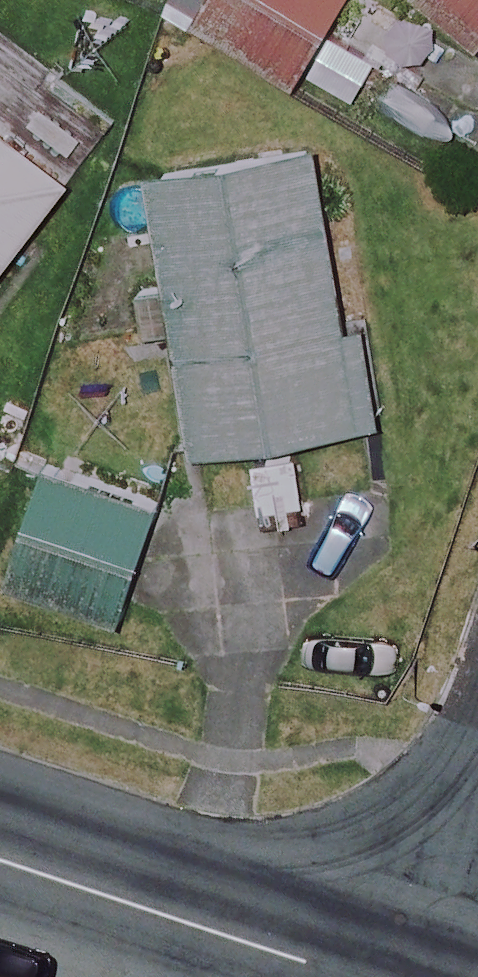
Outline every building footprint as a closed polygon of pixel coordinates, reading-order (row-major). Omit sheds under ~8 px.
[(197,16),(302,83),(354,0),(207,0),(197,16)] [(477,43),(477,0),(425,0),(477,43)] [(0,125),(0,275),(72,181),(0,125)] [(366,421),(324,152),(162,176),(204,446),(366,421)] [(171,515),(50,472),(11,583),(132,625),(171,515)]
